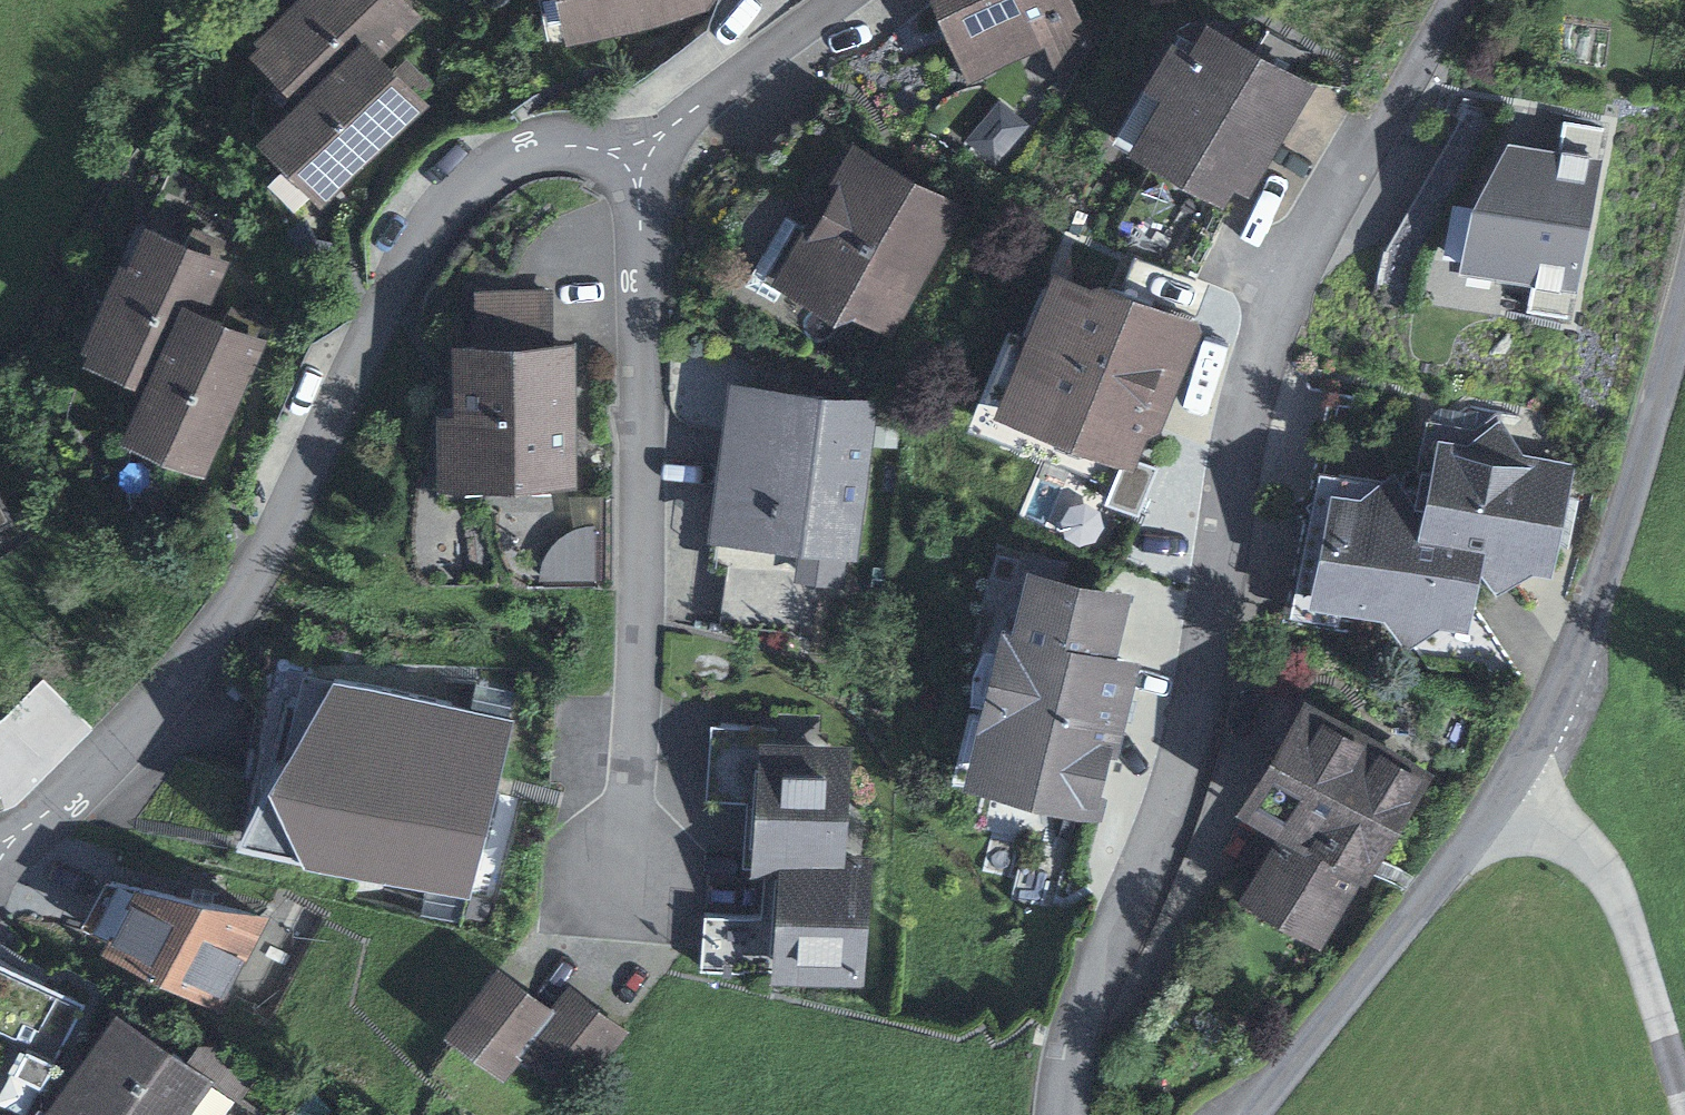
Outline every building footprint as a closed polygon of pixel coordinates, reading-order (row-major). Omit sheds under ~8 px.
[(262,44),(302,97),(401,0),(307,0),(262,44)] [(572,33),(706,5),(705,0),(565,0),(572,33)] [(972,68),(1072,24),(1062,0),(942,0),(972,68)] [(1308,78),(1205,22),(1136,147),(1222,194),(1233,175),(1250,184),(1308,78)] [(420,100),(365,45),(265,144),(320,199),(420,100)] [(1477,199),(1464,264),(1573,285),(1598,157),(1510,140),(1477,199)] [(948,206),(855,157),(790,279),(883,328),(948,206)] [(204,242),(139,207),(71,332),(134,369),(204,242)] [(1187,329),(1061,282),(1011,415),(1130,459),(1143,424),(1150,427),(1187,329)] [(268,331),(187,293),(124,421),(199,465),(268,331)] [(560,353),(445,354),(446,476),(562,474),(560,353)] [(867,409),(742,391),(723,530),(848,547),(867,409)] [(1443,446),(1431,504),(1425,541),(1480,554),(1550,567),(1568,470),(1443,446)] [(1425,541),(1431,504),(1336,486),(1315,593),(1466,622),(1480,554),(1425,541)] [(1117,598),(1035,579),(1020,641),(1009,638),(974,782),(1089,810),(1124,666),(1102,661),(1117,598)] [(333,678),(276,770),(309,845),(464,884),(505,722),(333,678)] [(1421,770),(1305,699),(1242,800),(1286,828),(1246,892),(1317,936),(1421,770)] [(777,726),(710,723),(706,798),(745,799),(743,846),(848,851),(853,743),(776,739),(777,726)] [(848,851),(743,846),(742,865),(764,867),(762,919),(704,916),(701,971),(744,973),(745,969),(772,971),(772,981),(865,986),(871,852),(848,851)] [(270,903),(133,853),(102,933),(230,1012),(270,903)] [(554,1010),(496,966),(443,1035),(503,1081),(521,1058),(518,1056),(554,1010)] [(76,1005),(0,967),(0,1114),(22,1114),(76,1005)] [(627,1031),(571,988),(554,1010),(518,1056),(521,1058),(574,1099),(627,1031)] [(118,1023),(49,1114),(180,1114),(202,1085),(118,1023)]
